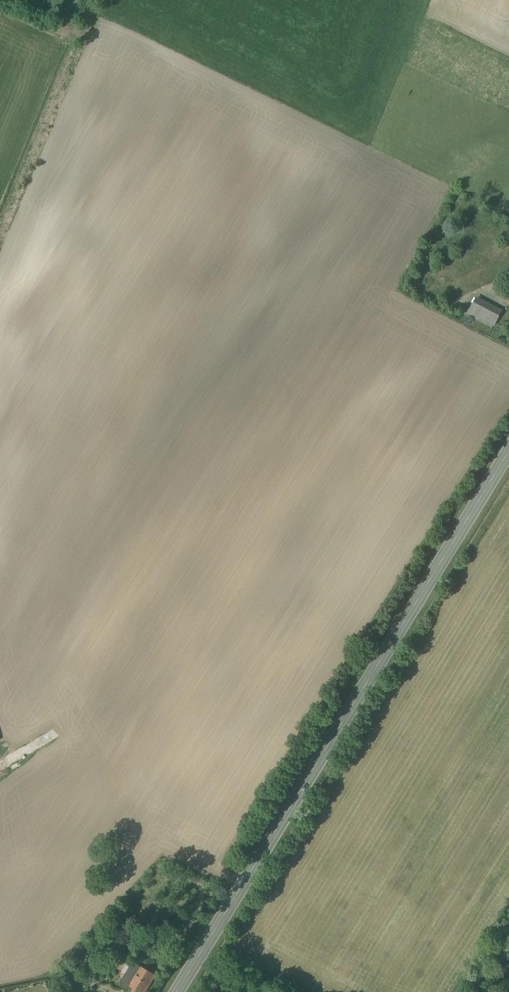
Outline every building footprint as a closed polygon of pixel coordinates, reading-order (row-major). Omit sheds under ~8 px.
[(477,299),(469,313),(495,326),(501,312),(477,299)] [(134,965),(123,985),(135,991),(148,991),(156,978),(134,965)]
